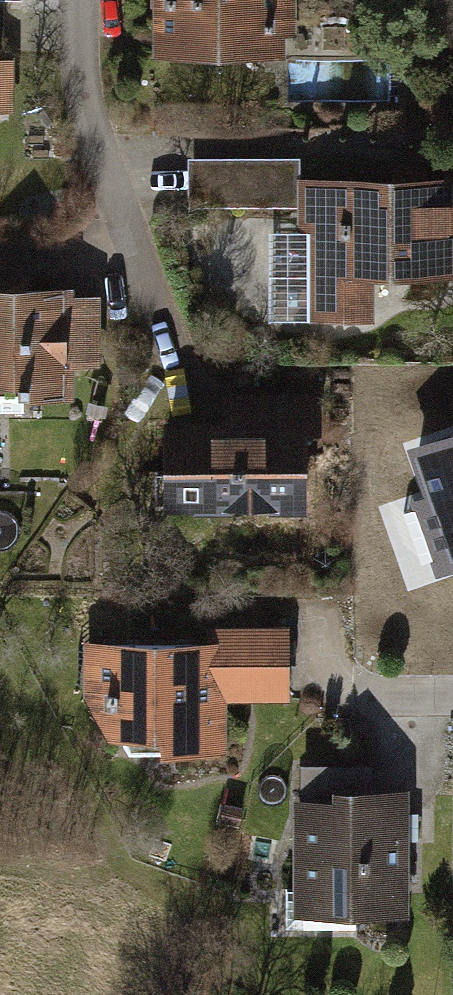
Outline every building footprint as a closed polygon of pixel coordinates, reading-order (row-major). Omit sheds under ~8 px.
[(153,57),(287,58),(287,41),(301,41),(301,0),(154,0),(153,57)] [(189,162),(189,214),(301,214),(300,233),(270,233),(269,327),(379,327),(380,271),(452,271),(452,181),(301,181),(301,163),(189,162)] [(28,415),(28,410),(77,410),(78,368),(102,368),(102,301),(78,301),(78,290),(0,289),(0,415),(28,415)] [(160,419),(162,517),(303,515),(302,435),(322,434),(321,401),(253,402),(253,417),(160,419)] [(408,457),(447,570),(452,568),(452,441),(408,457)] [(206,645),(81,646),(82,702),(122,758),(229,757),(228,702),(298,701),(297,626),(206,628),(206,645)] [(289,790),(292,911),(411,908),(408,787),(375,788),(374,764),(301,766),(301,789),(289,790)]
